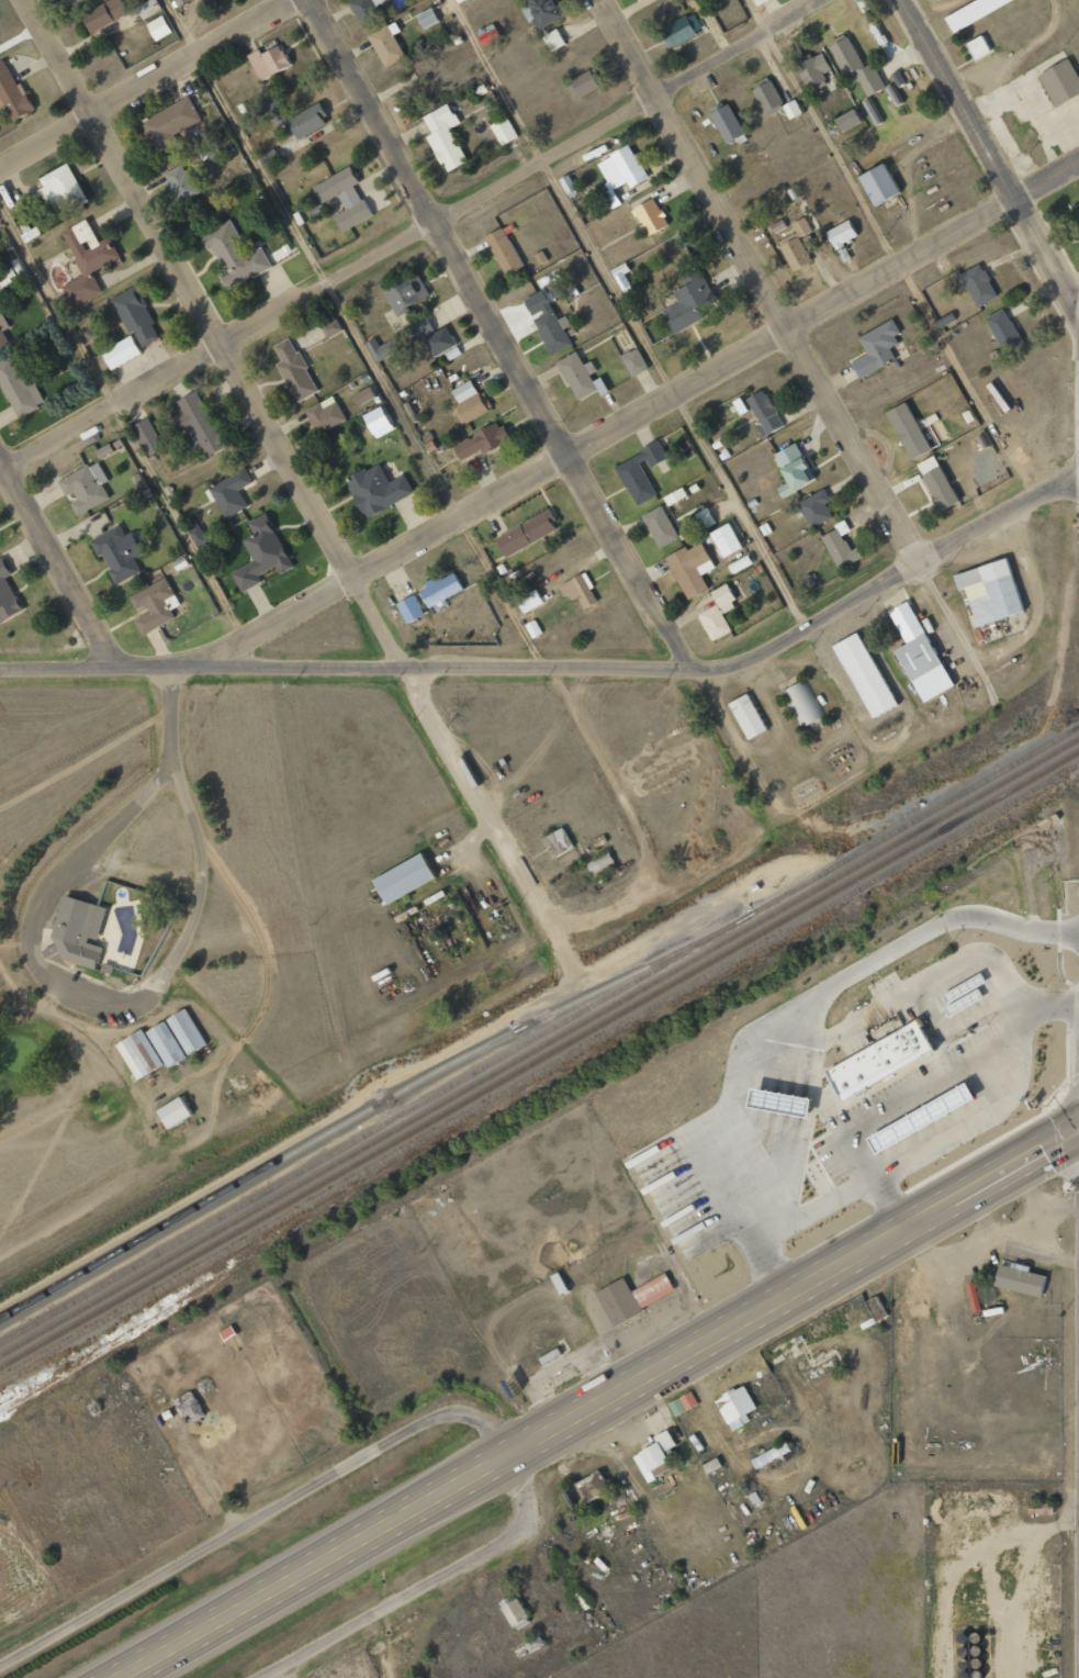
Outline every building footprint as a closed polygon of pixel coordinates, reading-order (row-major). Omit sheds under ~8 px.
[(127,15),(120,0),(111,0),(80,14),(89,33),(127,15)] [(385,0),(352,0),(349,2),(361,27),(380,17),(375,7),(386,1),(385,0)] [(556,0),(524,0),(539,29),(564,16),(556,0)] [(956,32),(1016,0),(976,0),(947,15),(956,32)] [(417,15),(424,29),(439,21),(432,7),(417,15)] [(660,29),(669,49),(704,32),(694,13),(660,29)] [(153,40),(170,34),(164,16),(147,23),(153,40)] [(368,36),(386,68),(405,57),(387,26),(368,36)] [(565,44),(557,29),(542,36),(551,52),(565,44)] [(970,41),(980,59),(996,51),(986,32),(970,41)] [(835,45),(854,79),(863,75),(873,94),(890,85),(877,60),(868,65),(853,35),(835,45)] [(260,81),(291,66),(280,45),(262,54),(260,49),(247,55),(260,81)] [(1057,94),(1078,82),(1078,64),(1070,47),(1041,64),(1057,94)] [(801,64),(817,92),(835,82),(830,72),(838,68),(827,49),(801,64)] [(11,121),(34,111),(22,83),(16,86),(5,60),(0,62),(0,96),(11,121)] [(568,81),(576,98),(602,86),(594,69),(568,81)] [(789,120),(802,114),(795,100),(782,105),(771,81),(752,89),(765,116),(783,108),(789,120)] [(202,120),(191,97),(141,121),(156,154),(180,142),(176,133),(202,120)] [(330,123),(319,103),(291,118),(280,98),(265,106),(278,130),(287,126),(295,142),(330,123)] [(867,99),(862,102),(870,117),(876,114),(867,99)] [(423,116),(432,134),(427,136),(445,173),(467,163),(450,128),(458,124),(448,104),(423,116)] [(709,113),(726,144),(744,134),(728,104),(709,113)] [(839,118),(846,131),(867,120),(858,105),(839,118)] [(489,126),(501,147),(518,137),(506,116),(489,126)] [(596,163),(610,189),(596,196),(605,213),(621,204),(613,189),(626,182),(630,188),(648,178),(629,145),(596,163)] [(864,172),(880,201),(903,188),(888,159),(864,172)] [(39,178),(44,188),(41,189),(51,208),(62,203),(67,213),(88,202),(68,163),(39,178)] [(164,172),(177,204),(199,195),(186,163),(164,172)] [(312,186),(321,204),(338,195),(345,210),(334,216),(342,232),(371,217),(355,184),(358,183),(350,167),(312,186)] [(668,226),(655,198),(633,208),(646,236),(668,226)] [(811,230),(805,217),(792,223),(798,236),(811,230)] [(62,232),(83,275),(62,286),(73,307),(102,293),(92,273),(120,259),(109,238),(99,243),(87,220),(62,232)] [(272,266),(261,246),(250,253),(232,220),(203,235),(223,272),(219,275),(227,291),(272,266)] [(832,248),(856,240),(850,222),(826,229),(832,248)] [(485,237),(505,275),(522,266),(502,228),(485,237)] [(780,246),(791,272),(811,263),(799,237),(780,246)] [(630,270),(625,262),(611,271),(622,291),(630,286),(623,274),(630,270)] [(15,271),(17,270),(13,263),(0,272),(0,284),(5,291),(21,281),(15,271)] [(965,273),(982,306),(1002,295),(993,279),(997,278),(991,267),(986,270),(982,264),(965,273)] [(703,318),(700,311),(716,303),(699,270),(682,279),(685,286),(673,292),(678,303),(662,311),(673,334),(703,318)] [(396,315),(430,297),(418,273),(383,291),(396,315)] [(113,297),(139,349),(162,337),(135,286),(113,297)] [(572,345),(564,329),(570,326),(566,316),(556,320),(542,291),(523,300),(550,355),(572,345)] [(989,315),(1010,353),(1029,343),(1008,305),(989,315)] [(0,312),(0,349),(16,342),(1,312),(0,312)] [(434,330),(425,315),(404,329),(413,343),(434,330)] [(326,337),(343,331),(338,319),(321,326),(326,337)] [(857,336),(866,356),(851,363),(859,378),(896,361),(889,348),(897,344),(893,336),(899,333),(893,320),(857,336)] [(423,338),(432,357),(456,346),(446,327),(423,338)] [(101,351),(109,370),(141,356),(132,336),(101,351)] [(318,392),(292,337),(274,346),(281,362),(277,364),(295,402),(318,392)] [(380,346),(375,338),(365,343),(377,364),(398,352),(391,340),(380,346)] [(619,356),(631,379),(648,370),(637,347),(619,356)] [(556,362),(576,403),(606,389),(601,378),(592,382),(577,352),(556,362)] [(17,419),(46,404),(27,368),(19,372),(11,356),(0,361),(0,385),(17,419)] [(451,389),(458,405),(456,406),(462,423),(493,412),(485,392),(477,395),(472,381),(451,389)] [(375,398),(369,387),(355,394),(361,405),(375,398)] [(174,421),(179,431),(183,429),(193,451),(203,447),(207,456),(225,448),(200,390),(177,400),(185,416),(174,421)] [(783,426),(763,390),(746,399),(761,426),(755,429),(760,439),(783,426)] [(319,435),(346,420),(333,395),(305,411),(319,435)] [(930,451),(908,402),(887,412),(909,460),(930,451)] [(363,415),(373,439),(392,431),(382,407),(363,415)] [(148,456),(164,449),(149,418),(133,426),(148,456)] [(452,445),(459,461),(481,451),(482,454),(509,442),(500,423),(452,445)] [(650,467),(668,458),(660,442),(615,465),(636,506),(656,496),(639,463),(646,459),(650,467)] [(94,451),(98,460),(114,453),(110,444),(94,451)] [(773,454),(787,483),(777,488),(781,497),(814,482),(796,444),(773,454)] [(917,463),(939,511),(958,503),(936,455),(917,463)] [(110,500),(103,484),(108,481),(98,461),(58,481),(68,500),(69,500),(76,515),(110,500)] [(414,495),(405,475),(388,483),(380,464),(345,479),(363,518),(414,495)] [(209,486),(223,519),(247,508),(238,489),(252,483),(246,469),(209,486)] [(833,519),(827,503),(830,502),(826,490),(799,500),(809,528),(833,519)] [(658,547),(678,538),(663,506),(643,514),(658,547)] [(694,513),(701,530),(715,524),(708,507),(694,513)] [(495,538),(504,557),(558,530),(549,511),(495,538)] [(293,568),(266,513),(248,522),(254,535),(242,541),(253,562),(231,572),(241,592),(262,582),(258,576),(277,567),(280,574),(293,568)] [(838,571),(862,559),(857,548),(850,551),(843,535),(850,531),(844,520),(834,525),(836,530),(821,537),(838,571)] [(722,558),(742,549),(729,523),(710,532),(722,558)] [(116,584),(141,572),(134,558),(142,554),(131,532),(125,535),(120,524),(89,540),(98,558),(102,556),(116,584)] [(665,557),(685,600),(708,590),(701,575),(714,569),(702,543),(688,549),(687,547),(665,557)] [(957,572),(962,586),(969,584),(981,619),(1026,605),(1010,556),(957,572)] [(23,610),(6,576),(11,574),(3,558),(0,560),(0,622),(23,610)] [(419,588),(428,608),(463,591),(455,573),(442,579),(441,577),(419,588)] [(591,587),(584,573),(560,586),(570,604),(578,600),(583,610),(597,603),(589,588),(591,587)] [(129,596),(136,610),(146,606),(149,613),(134,620),(142,635),(175,619),(171,609),(179,605),(167,579),(129,596)] [(735,601),(727,584),(711,591),(718,608),(735,601)] [(543,603),(536,589),(516,600),(524,614),(543,603)] [(397,603),(406,624),(424,616),(416,595),(397,603)] [(894,650),(922,703),(953,686),(908,601),(888,612),(905,644),(894,650)] [(710,642),(731,632),(718,605),(698,614),(710,642)] [(858,632),(833,645),(872,719),(897,706),(858,632)] [(781,694),(804,728),(825,713),(802,679),(781,694)] [(748,740),(766,730),(746,693),(728,703),(748,740)] [(550,856),(571,850),(564,829),(543,836),(550,856)] [(380,876),(394,903),(441,875),(427,850),(380,876)] [(594,879),(617,867),(609,852),(587,863),(594,879)] [(69,894),(57,932),(61,941),(47,948),(50,957),(65,950),(67,958),(99,967),(105,947),(90,941),(101,905),(69,894)] [(947,992),(952,1000),(990,980),(985,970),(947,992)] [(950,1016),(967,1007),(963,997),(969,993),(964,983),(940,995),(950,1016)] [(948,1006),(954,1015),(988,995),(984,985),(948,1006)] [(171,1018),(193,1053),(211,1042),(189,1007),(171,1018)] [(829,1067),(846,1098),(937,1047),(920,1016),(829,1067)] [(151,1030),(171,1065),(189,1055),(169,1020),(151,1030)] [(128,1040),(149,1076),(167,1066),(147,1029),(128,1040)] [(872,1133),(880,1150),(979,1093),(969,1077),(872,1133)] [(754,1083),(751,1104),(813,1115),(817,1094),(754,1083)] [(161,1109),(173,1130),(198,1117),(186,1095),(161,1109)] [(1003,1262),(998,1284),(1045,1296),(1050,1274),(1003,1262)] [(600,1289),(620,1324),(648,1309),(628,1274),(600,1289)] [(715,1401),(731,1431),(750,1422),(746,1414),(756,1409),(744,1386),(715,1401)] [(174,1399),(185,1425),(204,1417),(194,1391),(174,1399)] [(698,1404),(691,1391),(667,1404),(674,1417),(698,1404)] [(656,1443),(632,1457),(647,1482),(672,1468),(663,1453),(675,1446),(666,1430),(653,1438),(656,1443)] [(754,1469),(791,1451),(787,1442),(750,1459),(754,1469)] [(568,1488),(578,1507),(609,1490),(599,1471),(568,1488)] [(501,1607),(513,1630),(530,1621),(517,1598),(501,1607)] [(539,1631),(524,1636),(529,1652),(544,1647),(539,1631)]
